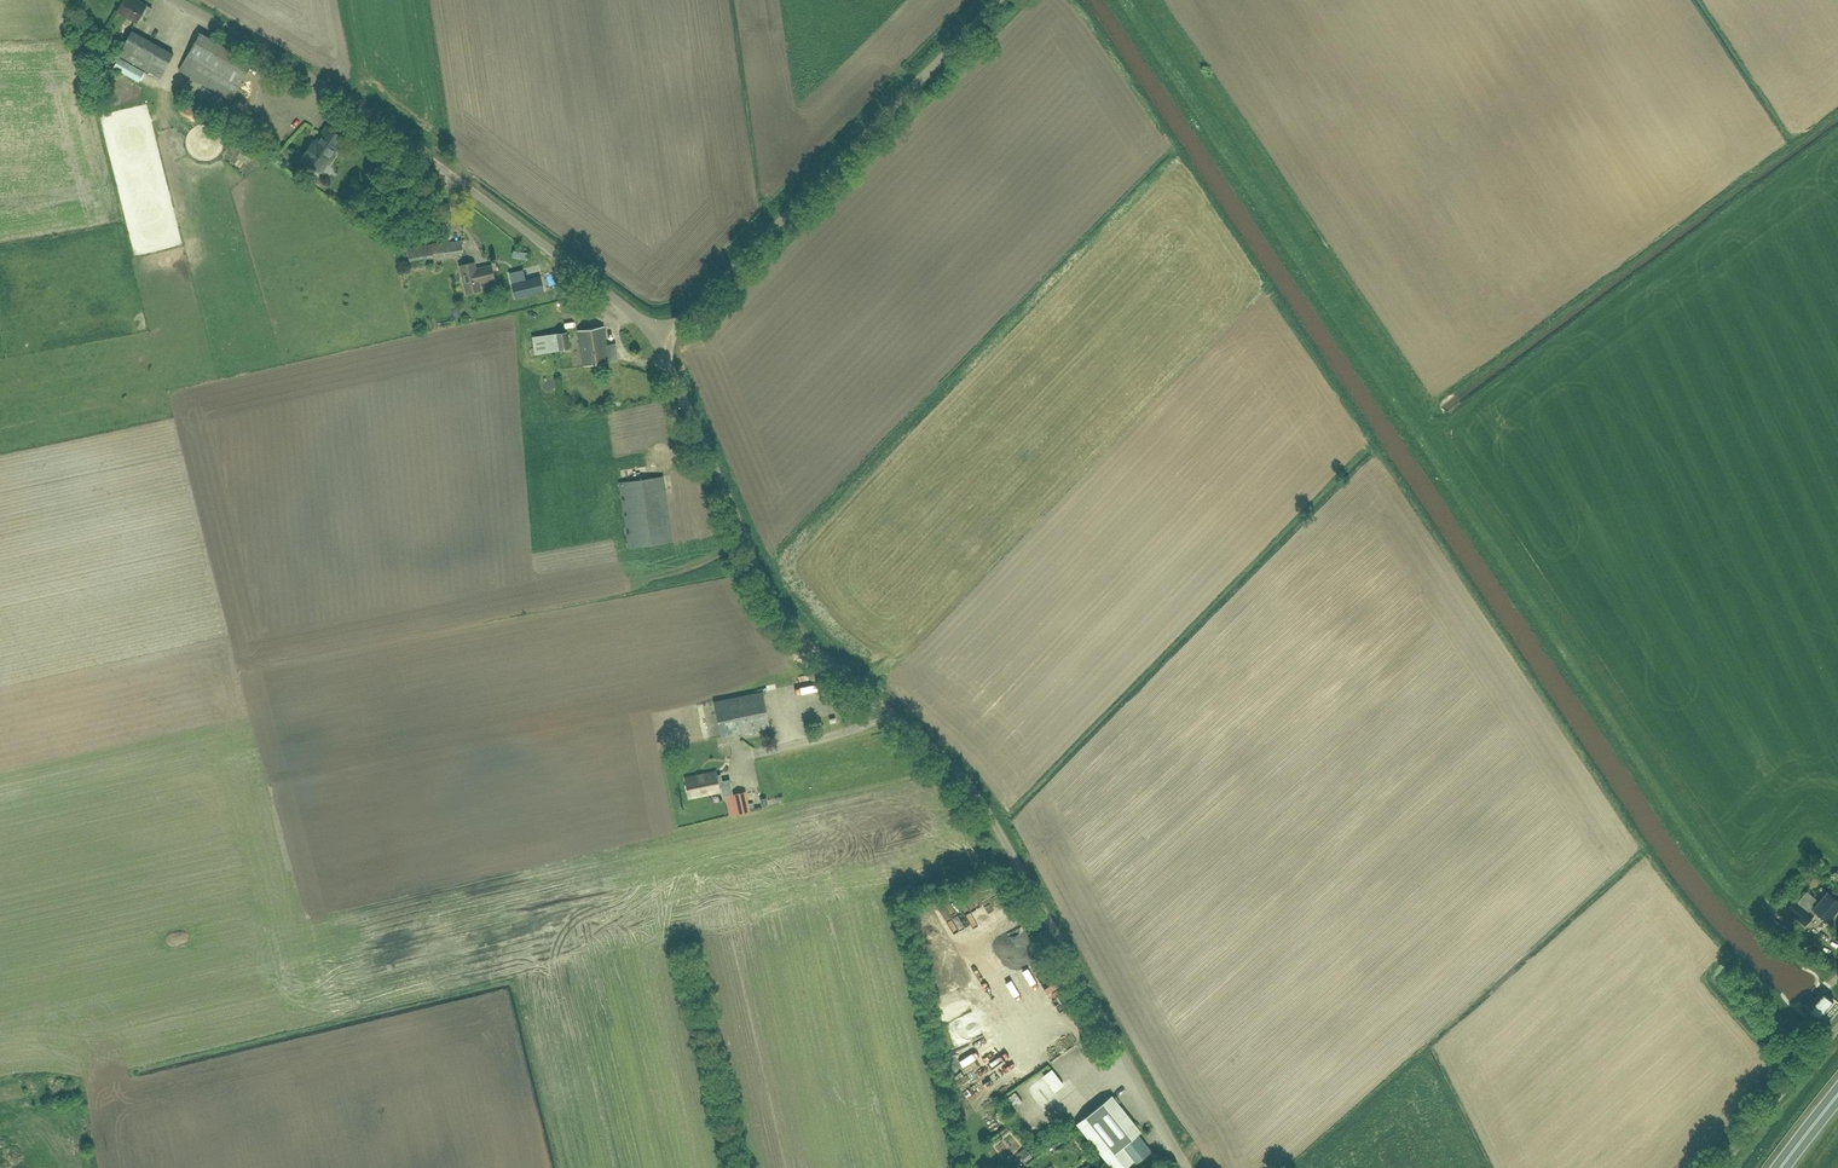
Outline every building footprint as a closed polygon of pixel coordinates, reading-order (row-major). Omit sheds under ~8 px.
[(152,9),(146,5),(138,0),(123,0),(117,10),(136,22),(140,14),(147,17),(152,9)] [(160,79),(174,54),(131,30),(117,55),(160,79)] [(231,100),(252,63),(200,33),(178,70),(231,100)] [(113,66),(141,78),(144,70),(116,58),(113,66)] [(136,92),(130,84),(120,90),(126,99),(136,92)] [(326,163),(343,138),(326,126),(315,143),(312,141),(302,157),(304,159),(303,160),(318,170),(324,162),(326,163)] [(445,255),(463,253),(461,240),(443,242),(445,255)] [(409,261),(433,258),(431,244),(407,247),(409,261)] [(478,283),(494,279),(491,265),(475,268),(474,262),(460,265),(466,293),(480,289),(478,283)] [(512,283),(515,297),(543,291),(540,277),(512,283)] [(584,365),(609,361),(603,326),(578,331),(584,365)] [(559,350),(570,348),(567,332),(532,337),(534,356),(559,353),(559,350)] [(629,548),(672,541),(662,476),(619,482),(629,548)] [(721,737),(770,727),(763,691),(713,701),(721,737)] [(689,797),(719,791),(715,771),(685,777),(689,797)] [(721,774),(716,775),(718,788),(721,788),(723,796),(733,794),(730,779),(722,780),(721,774)] [(745,792),(734,794),(739,814),(750,812),(745,792)] [(1817,910),(1828,919),(1837,907),(1837,899),(1827,889),(1826,890),(1827,891),(1819,900),(1808,890),(1799,901),(1796,898),(1787,908),(1806,924),(1817,910)] [(993,938),(983,944),(988,952),(998,946),(993,938)] [(1018,968),(1013,970),(1019,982),(1024,979),(1018,968)] [(1047,990),(1054,1002),(1063,996),(1056,985),(1047,990)] [(1834,1001),(1824,993),(1810,1010),(1809,1010),(1819,1019),(1819,1018),(1818,1018),(1833,1001),(1834,1001)] [(1837,1011),(1837,1005),(1836,1003),(1821,1021),(1826,1025),(1837,1011)] [(985,1008),(986,1016),(1007,1013),(1005,1005),(985,1008)] [(955,1044),(980,1036),(977,1027),(958,1034),(956,1029),(959,1028),(956,1021),(948,1024),(955,1044)] [(1055,1052),(1058,1057),(1077,1047),(1071,1037),(1062,1042),(1064,1047),(1055,1052)] [(981,1049),(989,1042),(985,1038),(977,1045),(981,1049)] [(1047,1082),(1053,1090),(1062,1082),(1052,1069),(1043,1076),(1048,1082),(1047,1082)] [(1076,1123),(1112,1167),(1122,1167),(1132,1160),(1134,1163),(1150,1151),(1137,1134),(1139,1131),(1111,1095),(1076,1123)]
